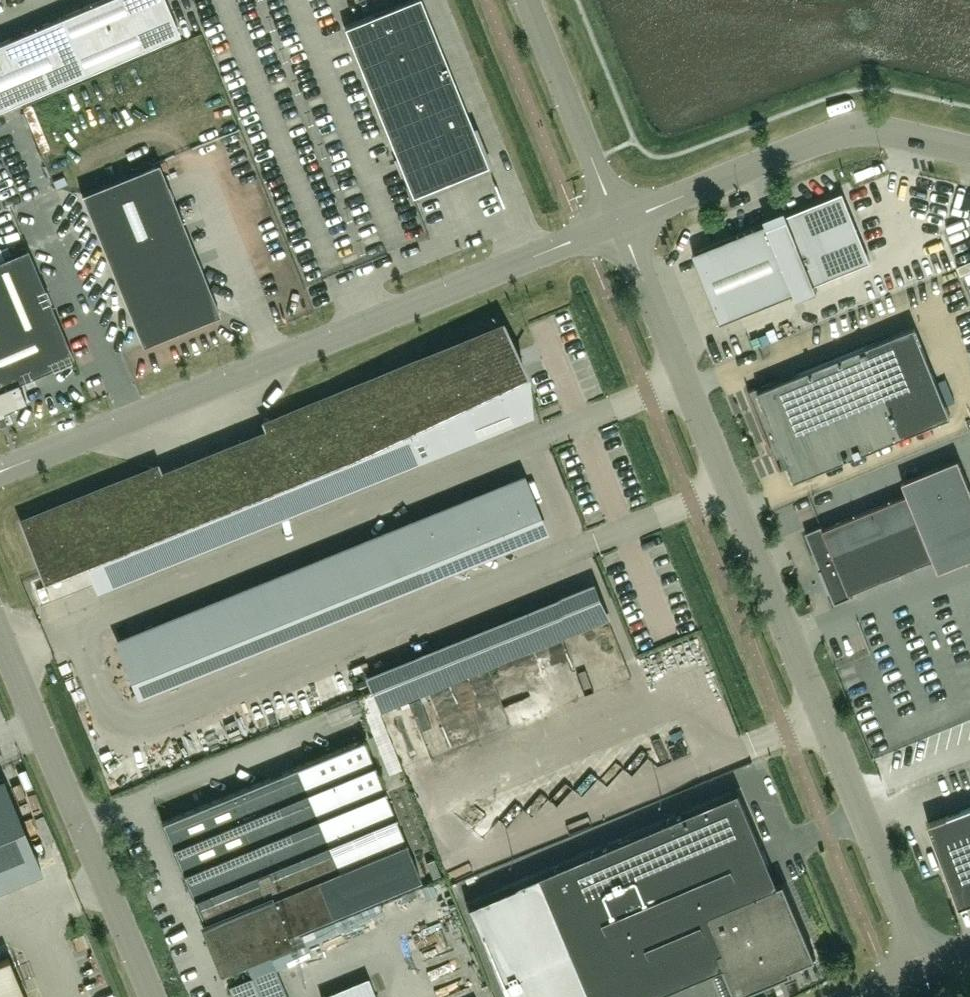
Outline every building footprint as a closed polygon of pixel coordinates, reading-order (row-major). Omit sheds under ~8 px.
[(0,43),(0,109),(179,33),(165,0),(102,0),(0,43)] [(471,123),(421,0),(411,0),(344,27),(412,196),(488,165),(471,123)] [(82,194),(142,345),(220,314),(159,163),(82,194)] [(871,262),(843,192),(786,215),(788,218),(769,226),(768,223),(693,253),(721,322),(795,292),(797,300),(818,291),(815,284),(871,262)] [(74,359),(28,249),(0,260),(0,412),(2,411),(3,413),(4,413),(3,410),(26,400),(18,382),(74,359)] [(795,480),(907,434),(951,416),(914,327),(778,383),(777,380),(750,391),(749,389),(748,389),(781,469),(782,469),(777,457),(785,454),(795,480)] [(507,356),(508,356),(499,334),(263,428),(265,432),(161,474),(160,470),(24,525),(46,579),(87,562),(96,584),(528,410),(507,356)] [(934,558),(939,571),(969,558),(969,487),(959,459),(903,482),(908,494),(825,528),(823,525),(806,532),(821,568),(819,569),(821,573),(823,572),(829,588),(827,589),(829,592),(830,592),(835,604),(853,596),(851,592),(934,558)] [(542,528),(521,481),(375,540),(121,644),(140,691),(452,565),(542,528)] [(376,704),(615,625),(600,580),(361,659),(376,704)] [(646,672),(662,670),(660,656),(645,658),(646,672)] [(418,692),(406,697),(420,731),(431,726),(418,692)] [(364,739),(363,739),(162,821),(204,924),(203,925),(204,928),(209,926),(221,956),(242,947),(244,952),(288,934),(287,933),(421,878),(364,739)] [(0,780),(0,889),(42,872),(3,779),(0,780)] [(816,958),(784,882),(778,884),(739,792),(541,875),(467,906),(505,996),(652,996),(724,967),(736,996),(792,973),(791,969),(816,958)] [(948,816),(929,823),(960,906),(969,902),(969,807),(948,816)] [(434,859),(426,862),(433,878),(440,874),(434,859)] [(275,944),(247,954),(254,974),(233,981),(238,996),(293,996),(275,944)] [(8,957),(0,961),(0,996),(25,996),(8,957)]
